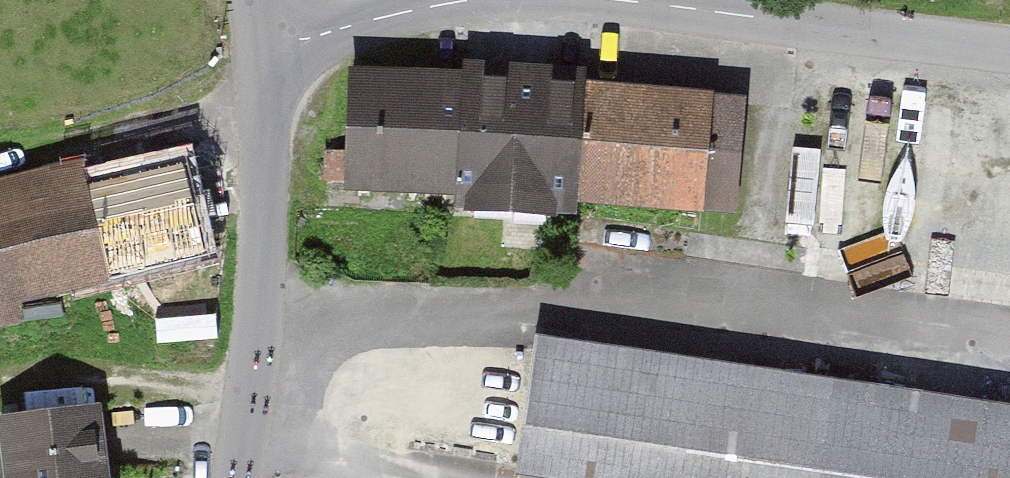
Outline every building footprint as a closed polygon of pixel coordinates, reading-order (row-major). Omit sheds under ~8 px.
[(464,88),(355,81),(347,202),(457,209),(464,88)] [(579,97),(464,88),(457,209),(571,215),(579,97)] [(757,110),(579,97),(571,215),(748,228),(757,110)] [(25,338),(19,315),(207,267),(181,162),(84,186),(79,165),(0,185),(0,344),(25,338)] [(517,477),(1009,477),(1009,418),(536,348),(517,477)] [(0,438),(0,477),(105,477),(98,424),(0,438)]
